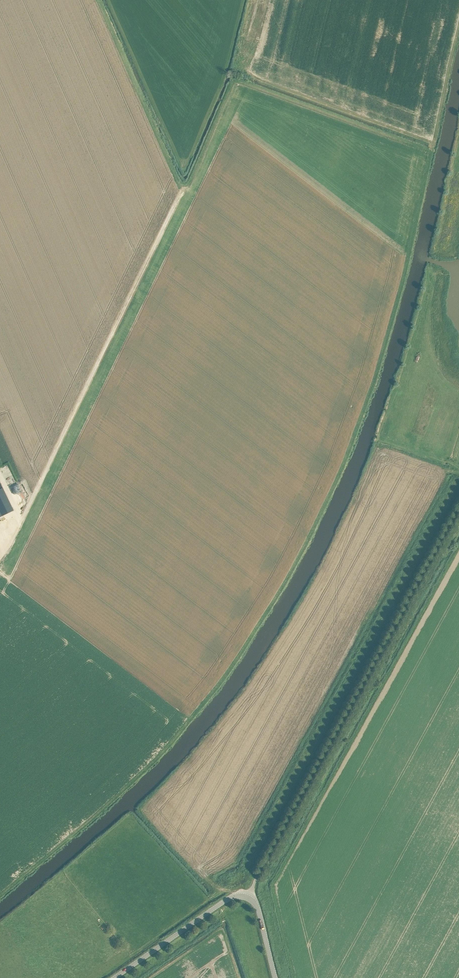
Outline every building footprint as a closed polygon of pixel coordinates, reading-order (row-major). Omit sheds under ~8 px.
[(12,511),(14,510),(0,482),(0,517),(12,511)] [(250,866),(237,877),(242,883),(255,872),(250,866)]
